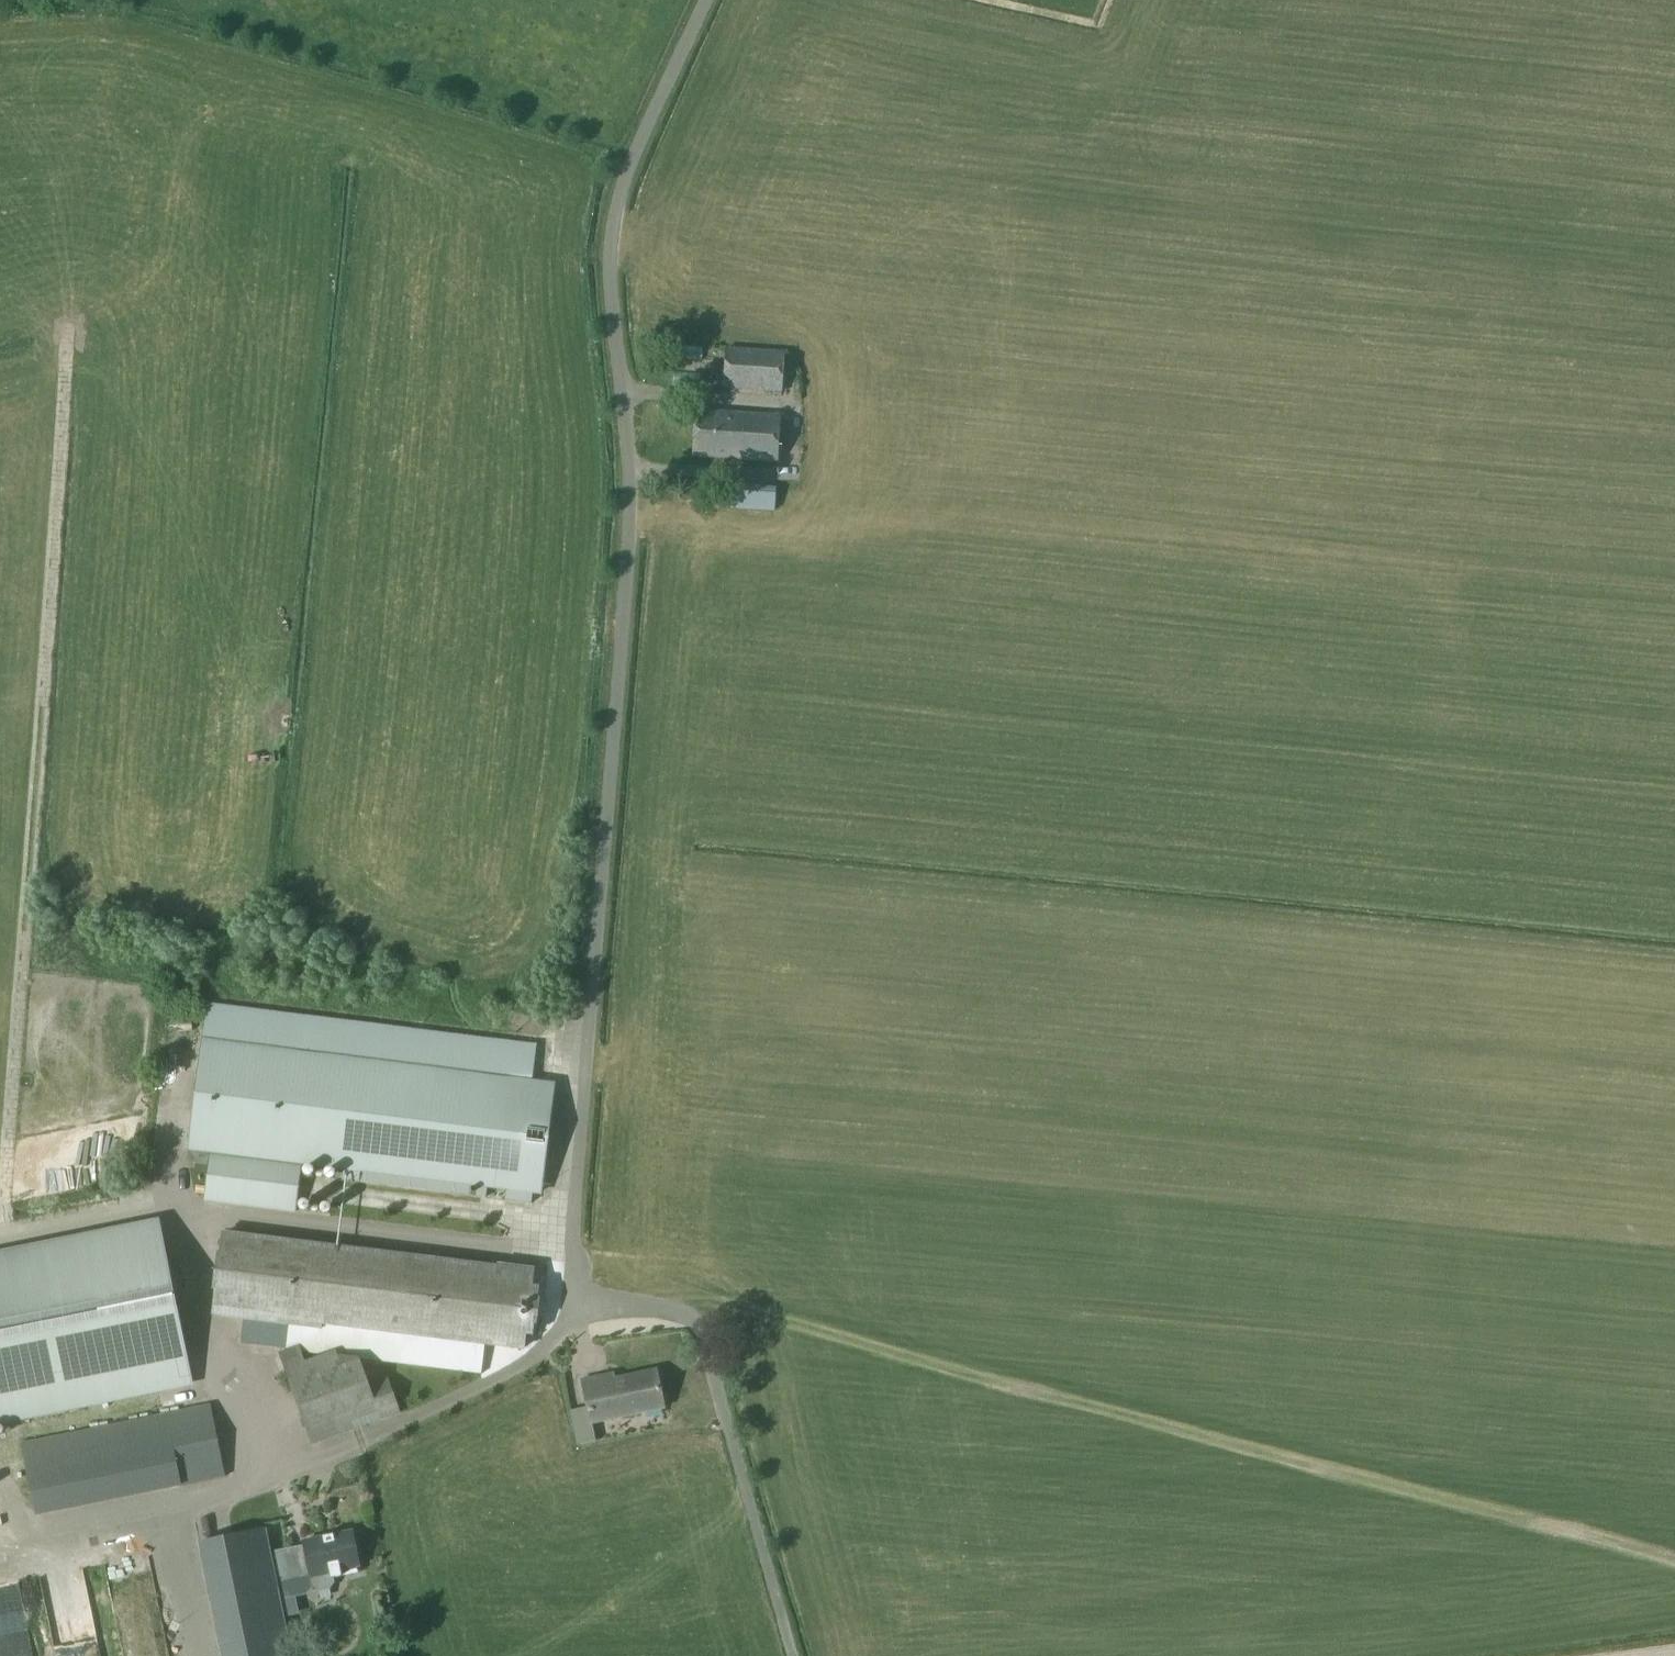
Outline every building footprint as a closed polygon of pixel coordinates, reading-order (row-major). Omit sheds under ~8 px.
[(784,394),(785,354),(726,351),(725,390),(784,394)] [(695,458),(778,463),(780,419),(697,414),(695,458)] [(769,521),(828,519),(828,494),(769,496),(769,521)] [(714,502),(714,513),(765,515),(765,504),(714,502)] [(205,1009),(202,1042),(187,1163),(209,1165),(204,1202),(294,1213),(300,1163),(340,1169),(342,1181),(485,1198),(486,1187),(506,1190),(504,1200),(532,1203),(533,1192),(539,1193),(553,1085),(526,1082),(531,1047),(205,1009)] [(478,1235),(502,1239),(499,1266),(496,1266),(496,1270),(221,1237),(212,1316),(321,1329),(322,1325),(524,1349),(533,1270),(530,1270),(537,1212),(482,1205),(478,1235)] [(157,1223),(0,1256),(0,1424),(191,1385),(174,1306),(177,1300),(179,1293),(179,1287),(178,1280),(176,1274),(173,1268),(169,1263),(165,1258),(157,1223)] [(346,1332),(326,1328),(313,1333),(313,1332),(276,1346),(313,1446),(399,1414),(386,1377),(365,1385),(346,1332)] [(604,1378),(585,1382),(593,1424),(665,1409),(658,1372),(605,1383),(604,1378)] [(211,1406),(170,1415),(151,1418),(21,1445),(36,1518),(226,1479),(211,1406)] [(332,1580),(358,1574),(356,1568),(359,1567),(352,1533),(305,1544),(305,1548),(271,1555),(266,1532),(200,1547),(224,1655),(293,1655),(277,1583),(311,1575),(314,1590),(318,1592),(329,1590),(333,1584),(332,1580)] [(142,1560),(106,1568),(125,1655),(163,1655),(142,1560)]
